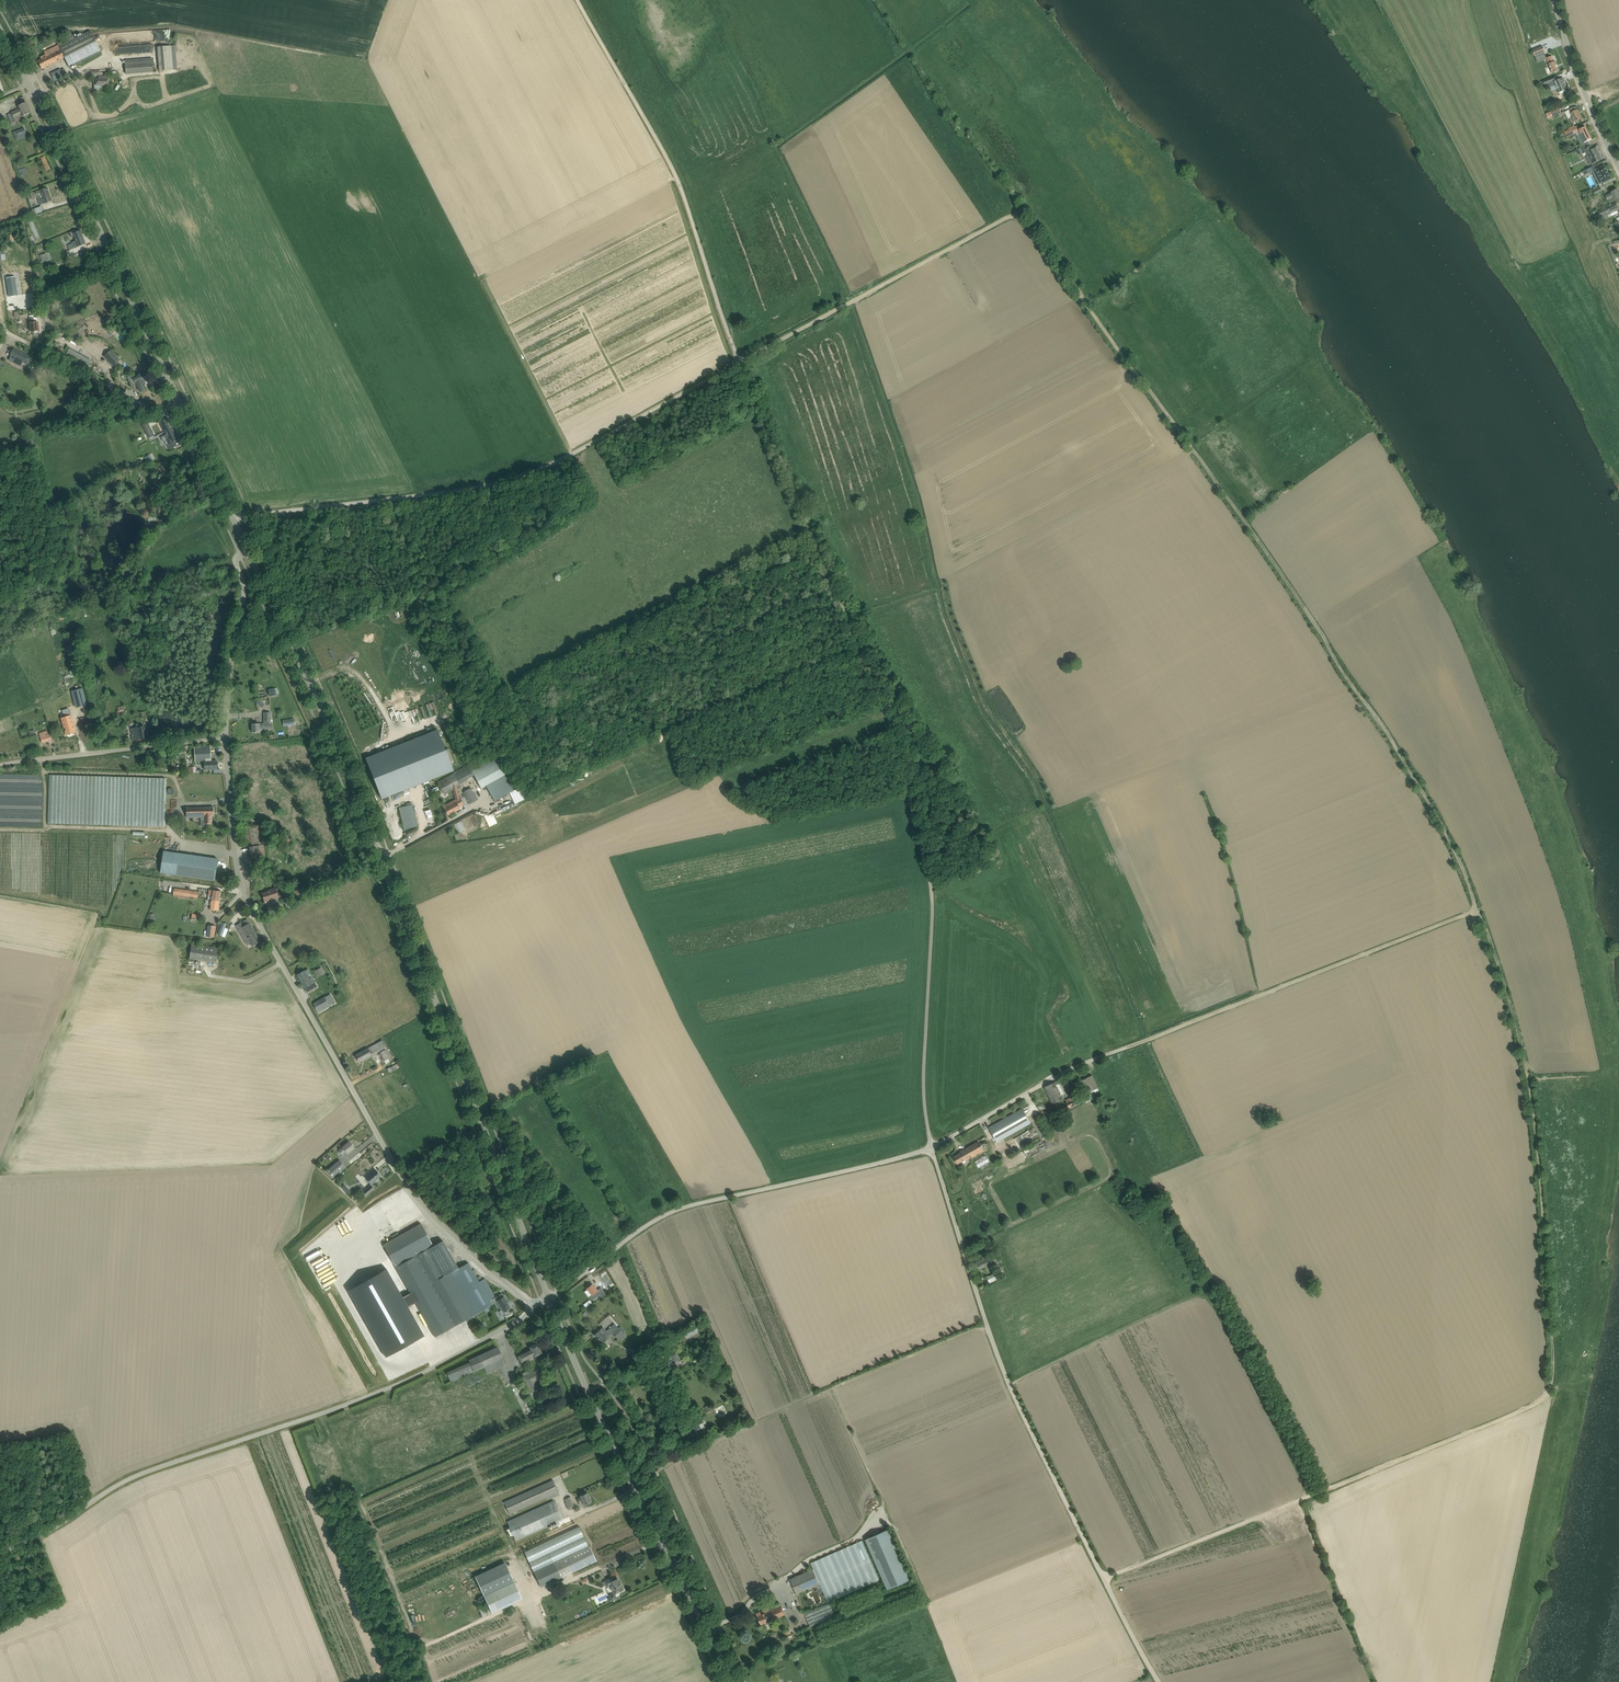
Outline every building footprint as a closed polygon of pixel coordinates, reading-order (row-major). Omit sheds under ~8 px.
[(45,55),(43,56),(44,58),(38,61),(42,69),(64,58),(69,67),(74,65),(101,52),(91,31),(75,39),(72,34),(42,49),(45,55)] [(158,45),(159,54),(160,69),(174,69),(172,45),(158,45)] [(1533,57),(1535,56),(1545,52),(1543,46),(1533,50),(1530,51),(1533,57)] [(1552,56),(1546,58),(1552,73),(1559,71),(1556,61),(1554,62),(1552,56)] [(125,60),(126,74),(153,72),(152,58),(125,60)] [(51,75),(54,81),(67,74),(65,69),(56,74),(56,72),(51,75)] [(99,79),(96,79),(96,85),(100,85),(100,86),(105,85),(109,85),(109,78),(108,78),(108,76),(99,77),(99,79)] [(1554,81),(1559,93),(1567,90),(1562,78),(1554,81)] [(19,109),(7,115),(11,123),(15,121),(14,118),(22,115),(23,116),(31,113),(26,103),(18,106),(19,109)] [(1569,119),(1572,124),(1582,119),(1576,106),(1569,110),(1571,113),(1570,113),(1572,117),(1569,119)] [(1549,118),(1552,117),(1561,113),(1559,109),(1547,113),(1549,118)] [(1580,131),(1578,129),(1577,126),(1564,132),(1567,137),(1580,131)] [(1579,130),(1585,142),(1592,139),(1586,127),(1579,130)] [(24,128),(13,132),(17,141),(27,137),(24,128)] [(1589,155),(1593,163),(1602,159),(1596,148),(1593,149),(1591,146),(1584,149),(1588,156),(1589,155)] [(47,171),(51,169),(44,155),(41,157),(47,171)] [(1605,165),(1596,169),(1603,183),(1612,179),(1605,165)] [(30,194),(32,199),(38,197),(39,199),(43,198),(44,199),(46,198),(50,196),(47,188),(30,194)] [(1609,203),(1618,197),(1618,193),(1617,189),(1611,192),(1612,193),(1605,196),(1609,203)] [(50,196),(46,198),(44,199),(43,198),(39,199),(41,205),(52,201),(50,196)] [(1593,214),(1595,219),(1596,220),(1612,212),(1611,210),(1618,206),(1617,203),(1593,214)] [(1596,220),(1597,222),(1608,217),(1607,216),(1617,211),(1618,213),(1618,214),(1618,208),(1618,206),(1611,210),(1612,212),(1596,220)] [(32,210),(34,215),(43,213),(41,207),(32,210)] [(36,239),(40,237),(32,219),(28,221),(36,239)] [(73,243),(70,244),(68,245),(70,250),(85,244),(80,231),(75,232),(74,231),(70,233),(71,236),(72,237),(74,236),(76,241),(72,242),(73,243)] [(1617,262),(1610,245),(1607,246),(1614,263),(1617,262)] [(15,277),(6,278),(9,297),(18,295),(15,277)] [(31,323),(30,323),(31,332),(39,331),(38,322),(34,323),(34,318),(30,319),(31,323)] [(31,357),(14,347),(10,354),(11,355),(9,359),(21,366),(23,362),(27,364),(31,357)] [(90,368),(94,361),(70,348),(66,356),(90,368)] [(120,360),(111,350),(104,357),(113,367),(120,360)] [(142,381),(148,378),(145,372),(133,378),(136,384),(137,386),(139,391),(146,388),(142,381)] [(160,422),(165,432),(172,428),(167,418),(160,422)] [(142,425),(149,438),(154,436),(148,422),(142,425)] [(162,437),(161,438),(163,441),(164,442),(167,440),(169,444),(167,445),(169,450),(175,447),(172,443),(178,439),(172,428),(165,432),(166,434),(162,437)] [(152,453),(144,457),(147,464),(155,460),(152,453)] [(410,606),(412,610),(422,601),(419,598),(410,606)] [(83,687),(72,690),(77,706),(87,703),(83,687)] [(277,688),(268,690),(270,697),(276,695),(278,694),(277,688)] [(265,704),(259,700),(256,703),(262,708),(265,704)] [(431,710),(434,709),(435,715),(439,714),(435,701),(426,704),(430,717),(433,716),(431,710)] [(117,708),(119,716),(125,714),(122,706),(117,708)] [(419,707),(424,719),(428,718),(423,706),(419,707)] [(64,717),(61,718),(66,735),(75,732),(68,708),(62,710),(64,717)] [(419,720),(421,719),(418,708),(409,710),(413,723),(416,722),(414,716),(417,715),(419,720)] [(299,711),(295,713),(296,714),(300,723),(300,724),(304,722),(299,711)] [(264,723),(252,724),(252,732),(260,732),(260,729),(273,729),(273,723),(271,723),(271,713),(264,713),(264,723)] [(132,736),(131,736),(132,741),(136,740),(146,738),(144,727),(134,729),(131,729),(132,734),(132,736)] [(437,730),(365,758),(382,799),(453,771),(437,730)] [(47,731),(39,733),(42,743),(52,739),(51,734),(48,735),(47,731)] [(194,747),(195,762),(203,762),(204,770),(214,769),(214,768),(217,768),(217,762),(213,762),(213,761),(211,761),(210,746),(194,747)] [(500,752),(498,761),(507,764),(509,755),(500,752)] [(495,756),(470,770),(474,776),(474,775),(481,788),(486,786),(505,775),(495,756)] [(463,768),(461,769),(467,779),(474,776),(470,770),(468,765),(463,768)] [(454,774),(438,782),(445,794),(453,790),(456,800),(443,806),(448,816),(460,809),(459,807),(463,805),(459,798),(456,788),(460,786),(460,785),(454,774)] [(165,779),(50,775),(48,823),(164,827),(165,779)] [(463,792),(470,804),(477,800),(471,788),(463,792)] [(404,829),(418,826),(413,804),(399,807),(404,829)] [(213,807),(186,808),(187,817),(205,817),(205,823),(211,823),(211,815),(213,815),(213,807)] [(461,820),(453,825),(458,834),(466,829),(461,820)] [(258,860),(259,864),(266,862),(261,825),(245,827),(247,843),(249,843),(251,859),(259,858),(259,860),(258,860)] [(291,835),(279,836),(280,841),(281,841),(282,845),(292,844),(291,835)] [(306,852),(308,856),(319,851),(316,847),(306,852)] [(218,859),(164,851),(160,873),(214,881),(218,859)] [(174,888),(173,897),(188,899),(189,896),(198,897),(198,892),(174,888)] [(269,891),(262,894),(265,902),(278,898),(275,888),(269,890),(269,891)] [(212,896),(211,899),(220,900),(221,891),(213,890),(212,890),(209,890),(208,895),(212,896)] [(220,900),(211,899),(210,909),(218,911),(220,900)] [(247,919),(236,926),(246,944),(250,942),(252,946),(260,941),(247,919)] [(222,923),(218,934),(222,936),(226,924),(222,923)] [(207,936),(215,938),(217,926),(208,925),(207,936)] [(189,959),(216,963),(219,948),(192,944),(189,959)] [(297,975),(307,993),(317,987),(312,977),(309,979),(304,971),(297,975)] [(313,1004),(318,1013),(336,1003),(331,994),(313,1004)] [(360,1052),(356,1055),(359,1062),(362,1060),(364,1059),(371,1056),(386,1048),(382,1040),(367,1048),(367,1049),(360,1052)] [(384,1050),(379,1053),(384,1061),(388,1059),(389,1058),(384,1050)] [(1083,1084),(1078,1087),(1081,1094),(1087,1091),(1088,1093),(1091,1092),(1092,1094),(1099,1090),(1098,1088),(1099,1088),(1093,1075),(1081,1081),(1083,1084)] [(1054,1082),(1044,1087),(1045,1088),(1047,1092),(1053,1104),(1063,1099),(1057,1087),(1054,1082)] [(1066,1103),(1069,1108),(1080,1103),(1077,1095),(1069,1099),(1070,1101),(1066,1103)] [(1023,1108),(989,1128),(997,1142),(1031,1123),(1025,1113),(1023,1108)] [(339,1151),(342,1154),(346,1151),(348,1153),(354,1147),(349,1141),(343,1147),(343,1148),(339,1151)] [(979,1142),(965,1149),(970,1158),(984,1150),(979,1142)] [(970,1158),(965,1149),(960,1152),(960,1153),(953,1157),(957,1164),(965,1159),(966,1160),(970,1158)] [(975,1160),(978,1167),(991,1162),(988,1155),(975,1160)] [(1016,1158),(1009,1162),(1012,1167),(1019,1163),(1016,1158)] [(327,1170),(333,1177),(339,1172),(342,1169),(346,1166),(340,1160),(327,1170)] [(366,1178),(371,1184),(381,1176),(376,1170),(366,1178)] [(371,1185),(363,1191),(367,1196),(374,1189),(371,1185)] [(393,1239),(384,1244),(399,1271),(399,1272),(434,1334),(435,1337),(472,1316),(491,1305),(488,1300),(495,1297),(485,1279),(479,1282),(475,1275),(478,1272),(474,1269),(473,1271),(468,1263),(458,1268),(443,1240),(433,1246),(421,1224),(400,1235),(398,1232),(392,1236),(393,1239)] [(973,1264),(976,1271),(991,1264),(987,1257),(986,1257),(973,1264)] [(390,1267),(352,1288),(388,1354),(426,1333),(390,1267)] [(591,1295),(590,1296),(592,1300),(599,1295),(601,1297),(605,1293),(601,1287),(597,1290),(592,1284),(587,1289),(591,1295)] [(510,1308),(502,1294),(495,1297),(489,1301),(491,1305),(492,1306),(497,1304),(503,1316),(509,1313),(507,1310),(510,1308)] [(598,1331),(594,1335),(602,1343),(603,1343),(604,1344),(605,1344),(606,1344),(607,1343),(608,1342),(608,1341),(608,1340),(608,1339),(607,1338),(610,1336),(613,1333),(617,1338),(623,1333),(614,1323),(606,1331),(602,1327),(598,1331)] [(518,1356),(520,1361),(521,1363),(534,1356),(534,1357),(537,1355),(542,1353),(537,1343),(529,1348),(530,1350),(518,1356)] [(470,1362),(446,1373),(451,1382),(484,1367),(487,1374),(506,1365),(498,1347),(469,1360),(470,1362)] [(674,1349),(663,1356),(667,1362),(671,1359),(675,1365),(681,1361),(677,1355),(678,1355),(674,1349)] [(534,1381),(542,1377),(538,1370),(523,1377),(531,1392),(538,1389),(534,1381)] [(690,1426),(678,1432),(682,1439),(688,1437),(688,1438),(703,1432),(700,1425),(692,1428),(690,1426)] [(504,1502),(509,1515),(548,1497),(549,1499),(559,1495),(558,1492),(554,1481),(504,1502)] [(581,1498),(577,1499),(581,1506),(591,1502),(587,1493),(580,1496),(581,1498)] [(565,1498),(567,1502),(566,1502),(569,1508),(571,1507),(575,1505),(571,1496),(565,1498)] [(554,1500),(507,1521),(516,1541),(563,1520),(554,1500)] [(524,1553),(533,1571),(588,1545),(580,1527),(524,1553)] [(866,1540),(887,1590),(910,1580),(889,1530),(866,1540)] [(813,1569),(790,1579),(797,1595),(820,1584),(828,1602),(879,1579),(862,1540),(811,1563),(813,1569)] [(589,1546),(534,1572),(540,1587),(596,1561),(589,1546)] [(505,1562),(475,1576),(484,1595),(514,1581),(505,1562)] [(605,1581),(602,1583),(604,1587),(607,1585),(608,1588),(611,1586),(615,1594),(624,1590),(622,1585),(621,1585),(618,1579),(614,1581),(612,1577),(605,1581)] [(514,1581),(484,1595),(492,1613),(522,1599),(514,1581)] [(832,1602),(804,1614),(810,1628),(838,1616),(832,1602)] [(756,1614),(761,1624),(785,1614),(781,1605),(764,1612),(763,1611),(756,1614)]
